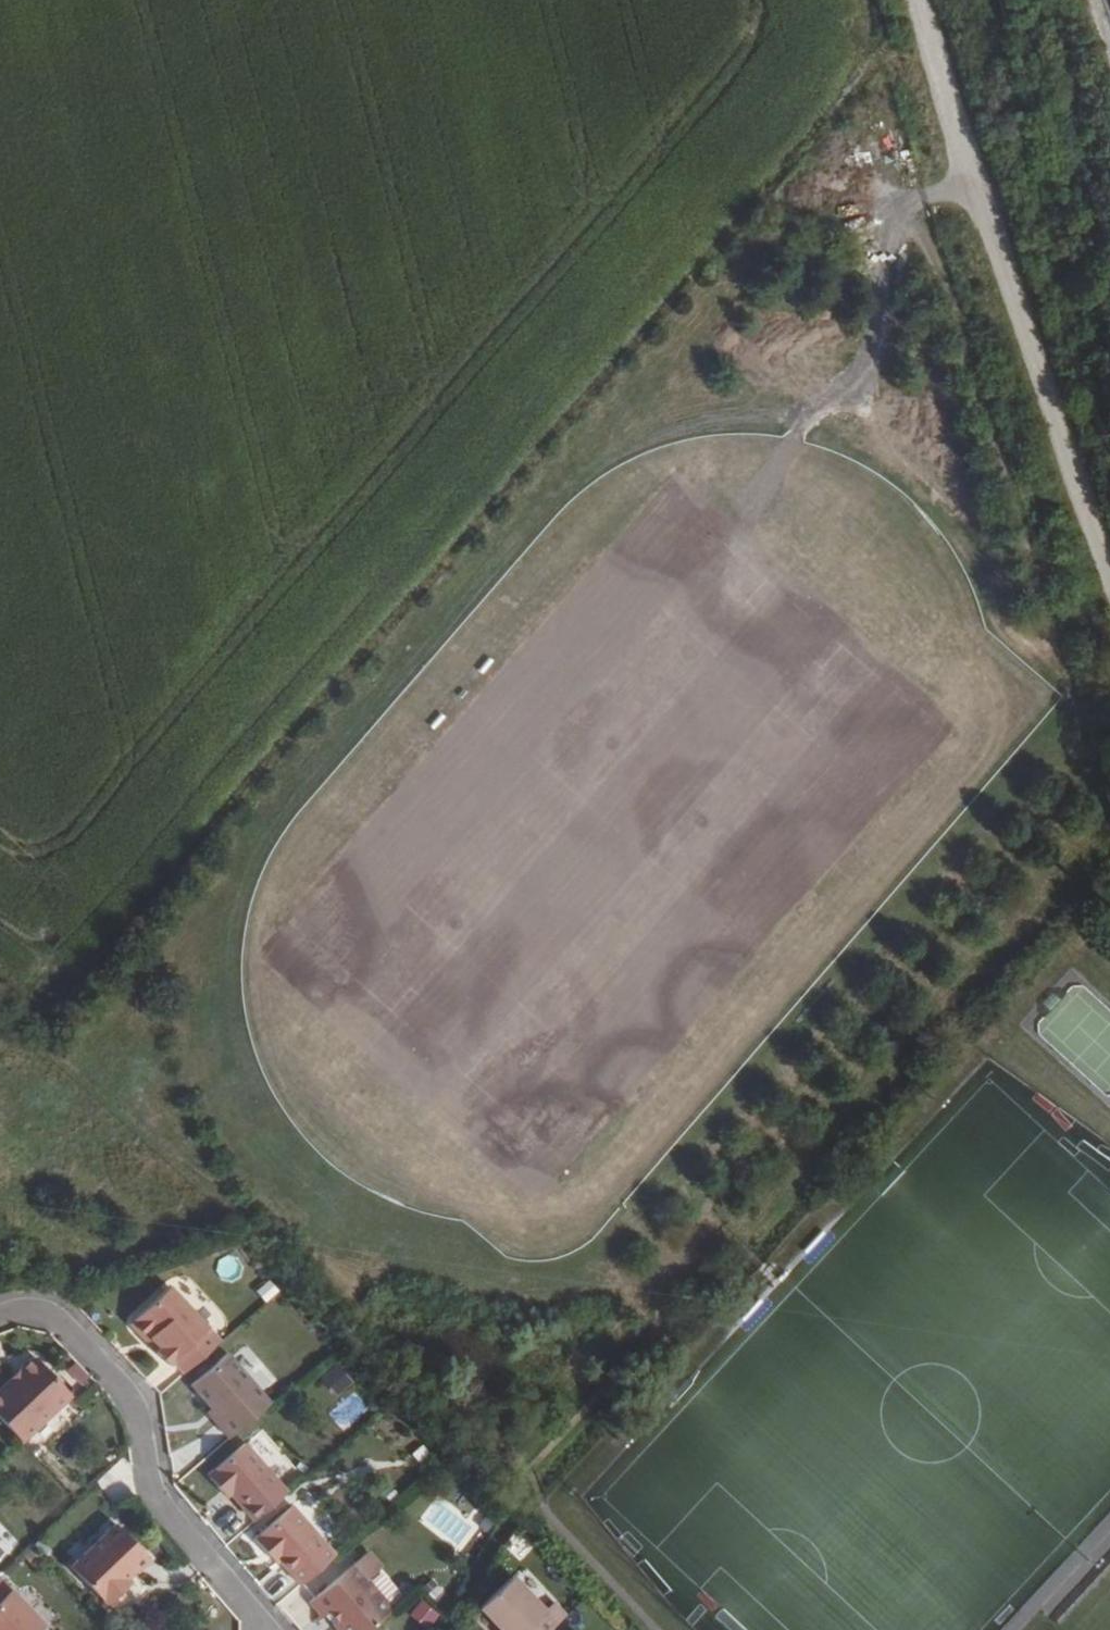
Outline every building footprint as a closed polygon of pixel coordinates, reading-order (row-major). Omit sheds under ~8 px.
[(181,1366),(218,1335),(169,1278),(132,1309),(132,1318),(141,1328),(148,1328),(157,1339),(154,1343),(166,1358),(171,1354),(181,1366)] [(148,1328),(141,1328),(154,1343),(157,1339),(148,1328)] [(226,1433),(267,1398),(225,1347),(188,1379),(208,1402),(218,1414),(213,1418),(226,1433)] [(19,1436),(69,1390),(32,1351),(0,1381),(0,1416),(19,1436)] [(323,1382),(344,1396),(355,1380),(334,1366),(323,1382)] [(218,1414),(208,1402),(203,1406),(213,1418),(218,1414)] [(252,1516),(284,1488),(242,1439),(208,1468),(209,1474),(218,1485),(220,1482),(224,1482),(228,1488),(252,1516)] [(220,1482),(218,1485),(224,1491),(228,1488),(224,1482),(220,1482)] [(297,1579),(332,1550),(290,1500),(252,1532),(266,1549),(269,1546),(275,1554),(297,1579)] [(119,1578),(126,1572),(147,1551),(115,1517),(69,1559),(106,1598),(122,1583),(119,1578)] [(269,1546),(266,1549),(273,1557),(275,1554),(269,1546)] [(339,1629),(360,1629),(390,1604),(364,1574),(367,1572),(354,1556),(306,1596),(319,1611),(325,1607),(333,1615),(329,1619),(339,1629)] [(130,1576),(126,1572),(119,1578),(122,1583),(130,1576)] [(43,1620),(0,1573),(0,1629),(32,1629),(43,1620)] [(555,1622),(509,1575),(478,1605),(501,1629),(502,1629),(547,1629),(555,1622)] [(429,1629),(440,1612),(420,1600),(409,1617),(429,1629)]
